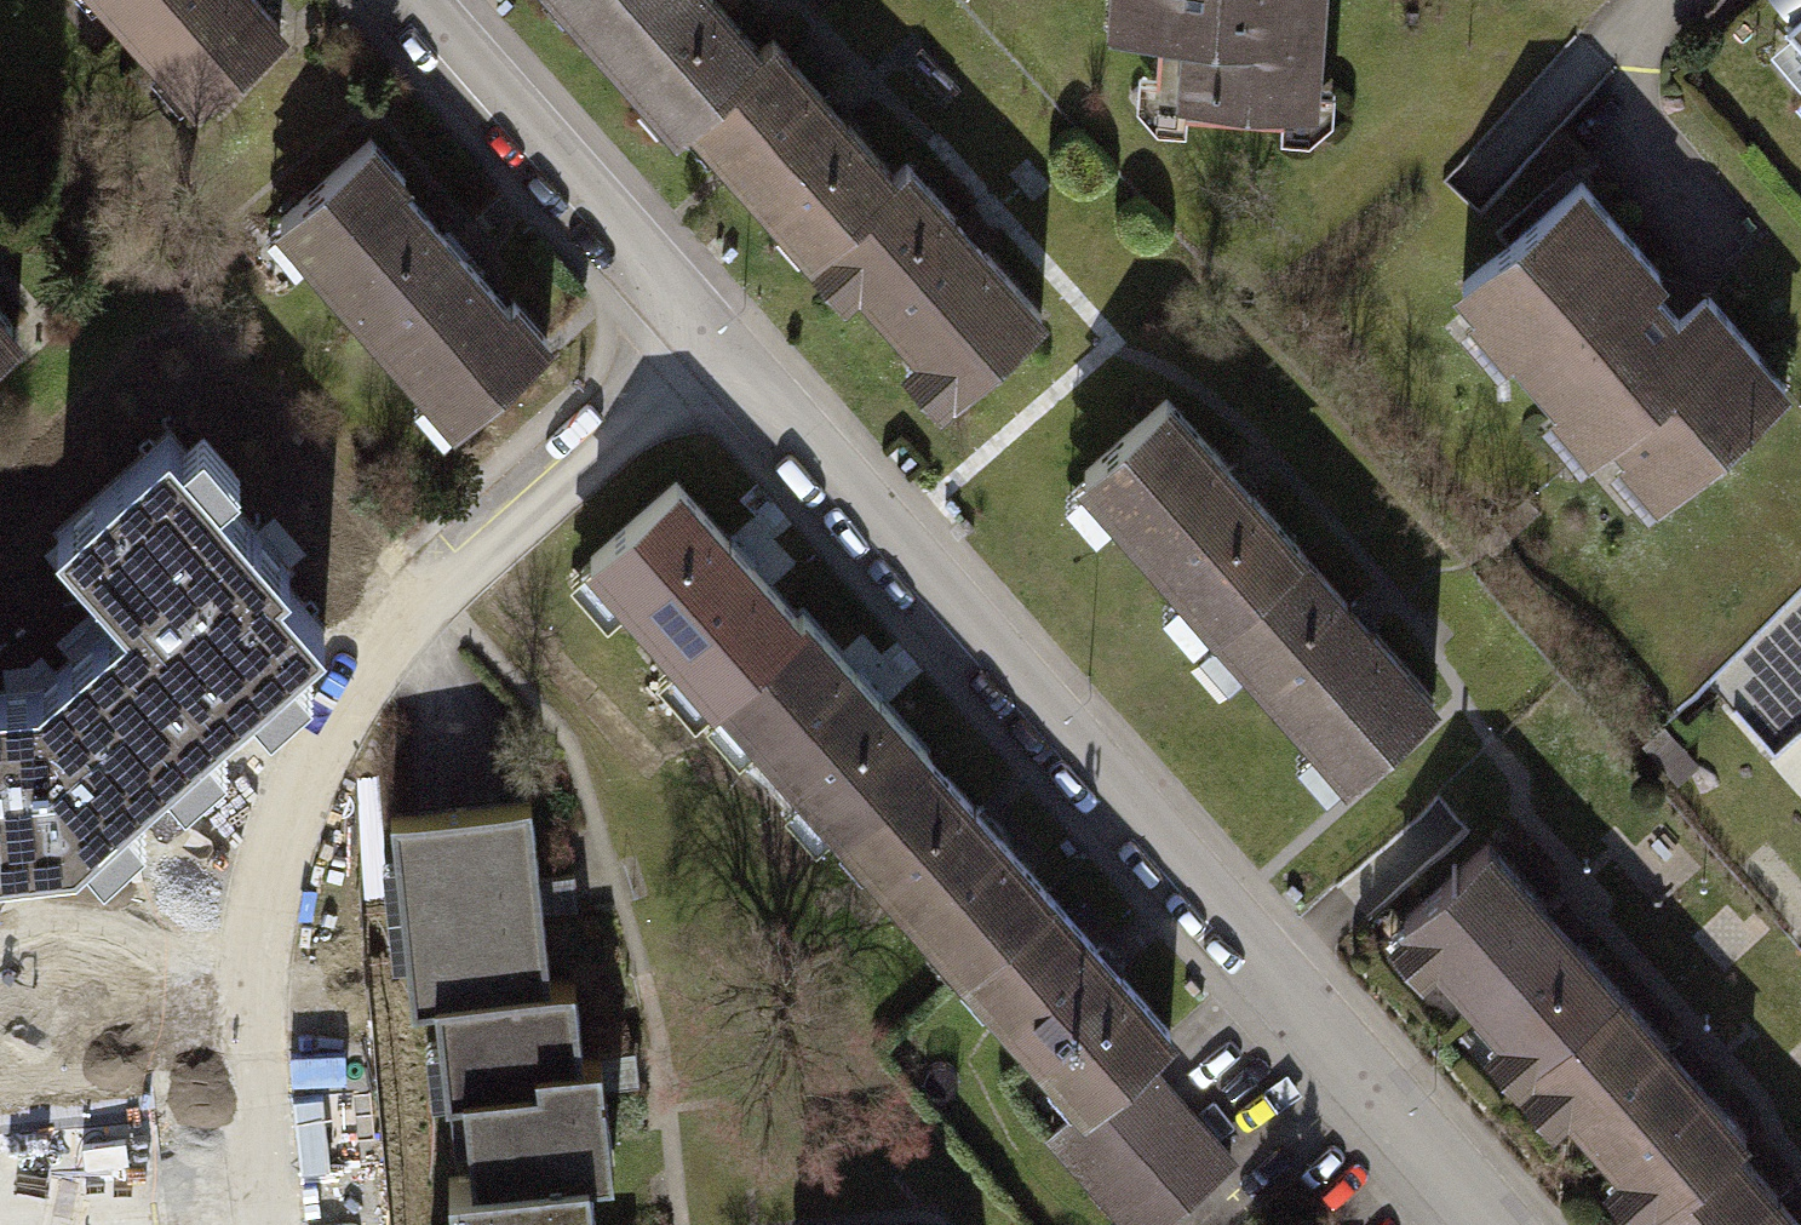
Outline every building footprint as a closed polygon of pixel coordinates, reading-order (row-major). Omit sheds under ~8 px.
[(195,97),(282,21),(264,0),(110,0),(195,97)] [(680,123),(691,114),(761,50),(717,0),(572,0),(680,123)] [(1111,30),(1172,34),(1167,118),(1314,127),(1321,0),(1112,0),(1111,30)] [(1800,52),(1800,17),(1784,31),(1800,52)] [(761,50),(691,114),(812,249),(896,174),(774,38),(761,50)] [(377,164),(289,244),(471,444),(559,363),(377,164)] [(896,174),(812,249),(848,290),(863,277),(928,351),(911,366),(942,400),(1040,314),(907,164),(896,174)] [(1579,197),(1457,304),(1639,510),(1787,381),(1710,294),(1684,316),(1579,197)] [(22,327),(0,301),(0,347),(22,327)] [(180,341),(64,433),(121,504),(237,412),(180,341)] [(1166,401),(1084,473),(1221,627),(1303,554),(1166,401)] [(687,484),(595,567),(721,706),(813,623),(687,484)] [(1303,554),(1221,627),(1352,774),(1434,701),(1303,554)] [(206,610),(9,626),(8,609),(0,610),(0,753),(216,735),(206,610)] [(813,623),(721,706),(847,844),(938,761),(813,623)] [(938,761),(847,844),(972,983),(1064,900),(938,761)] [(413,1009),(441,1006),(548,994),(528,807),(392,822),(413,1009)] [(1489,847),(1404,922),(1530,1067),(1615,992),(1489,847)] [(1064,900),(972,983),(1085,1108),(1098,1121),(1159,1066),(1190,1038),(1064,900)] [(159,1132),(147,988),(0,1000),(0,1144),(159,1132)] [(582,990),(548,994),(441,1006),(462,1186),(602,1169),(582,990)] [(1615,992),(1530,1067),(1656,1208),(1728,1144),(1741,1133),(1615,992)] [(1085,1108),(1047,1139),(1123,1224),(1169,1224),(1240,1163),(1159,1066),(1098,1121),(1085,1108)] [(1656,1208),(1642,1220),(1646,1224),(1799,1224),(1728,1144),(1656,1208)] [(602,1169),(462,1186),(433,1190),(437,1224),(609,1224),(602,1169)]
